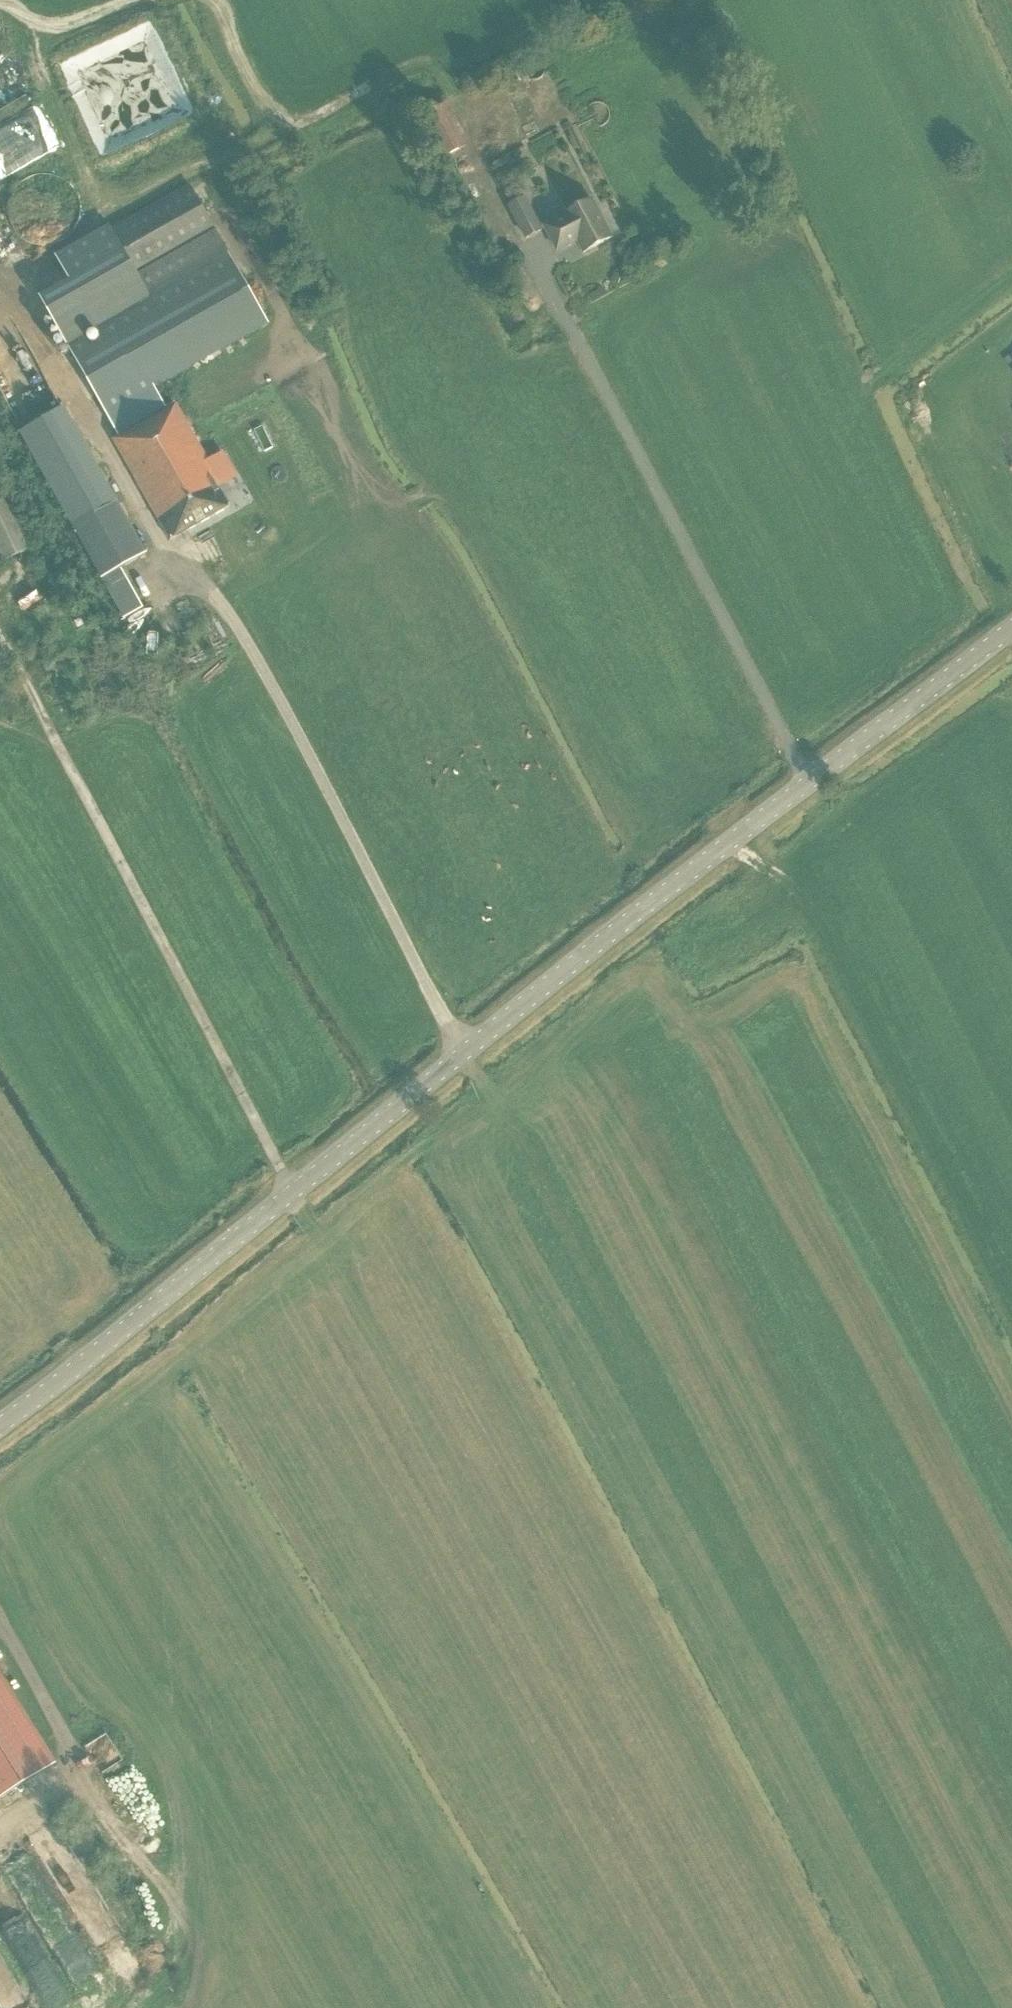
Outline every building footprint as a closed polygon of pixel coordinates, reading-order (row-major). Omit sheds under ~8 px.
[(62,177),(58,175),(54,174),(48,173),(44,173),(40,173),(36,174),(31,176),(26,179),(22,182),(18,186),(14,191),(12,196),(10,201),(9,206),(9,212),(10,218),(12,223),(14,228),(17,232),(21,236),(27,239),(33,242),(40,244),(49,245),(55,244),(59,243),(64,240),(66,238),(70,236),(73,232),(77,227),(79,221),(81,215),(81,212),(82,208),(81,201),(80,198),(78,194),(76,190),(73,187),(70,183),(67,180),(62,177)] [(230,255),(189,184),(33,272),(47,297),(16,314),(74,417),(105,400),(123,432),(113,438),(170,539),(229,505),(214,478),(217,476),(177,402),(176,402),(173,396),(177,393),(166,373),(149,382),(148,380),(265,316),(250,290),(240,295),(221,261),(230,255)] [(544,230),(527,196),(509,205),(527,239),(544,230)] [(563,212),(564,214),(543,224),(557,250),(577,239),(583,251),(611,236),(591,198),(563,212)] [(72,422),(64,407),(20,432),(28,446),(124,617),(143,606),(121,567),(145,553),(72,422)] [(1,482),(0,482),(0,562),(33,546),(1,482)] [(52,1764),(0,1680),(0,1796),(52,1764)]
